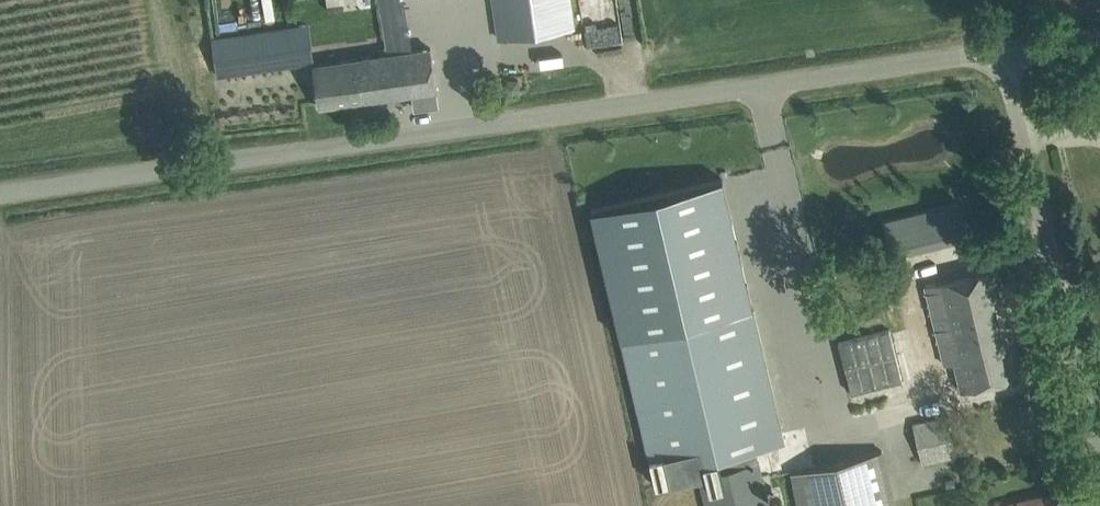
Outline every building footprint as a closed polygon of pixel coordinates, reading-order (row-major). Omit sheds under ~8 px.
[(574,27),(570,0),(494,0),(499,38),(574,27)] [(211,39),(217,75),(283,65),(278,29),(211,39)] [(321,105),(437,89),(431,47),(315,64),(321,105)] [(520,88),(517,79),(508,79),(505,88),(512,93),(520,88)] [(725,178),(593,208),(622,336),(754,306),(725,178)] [(954,201),(902,214),(912,251),(963,237),(954,201)] [(1013,378),(993,298),(1000,297),(993,269),(828,309),(851,405),(942,383),(940,374),(956,370),(961,391),(1013,378)] [(656,484),(698,475),(760,460),(757,448),(786,441),(754,306),(622,336),(656,484)] [(922,463),(935,460),(956,455),(947,415),(913,423),(922,463)] [(793,473),(801,505),(895,505),(882,452),(793,473)] [(760,460),(698,475),(705,505),(770,505),(760,460)] [(1054,491),(998,505),(1057,505),(1054,491)]
